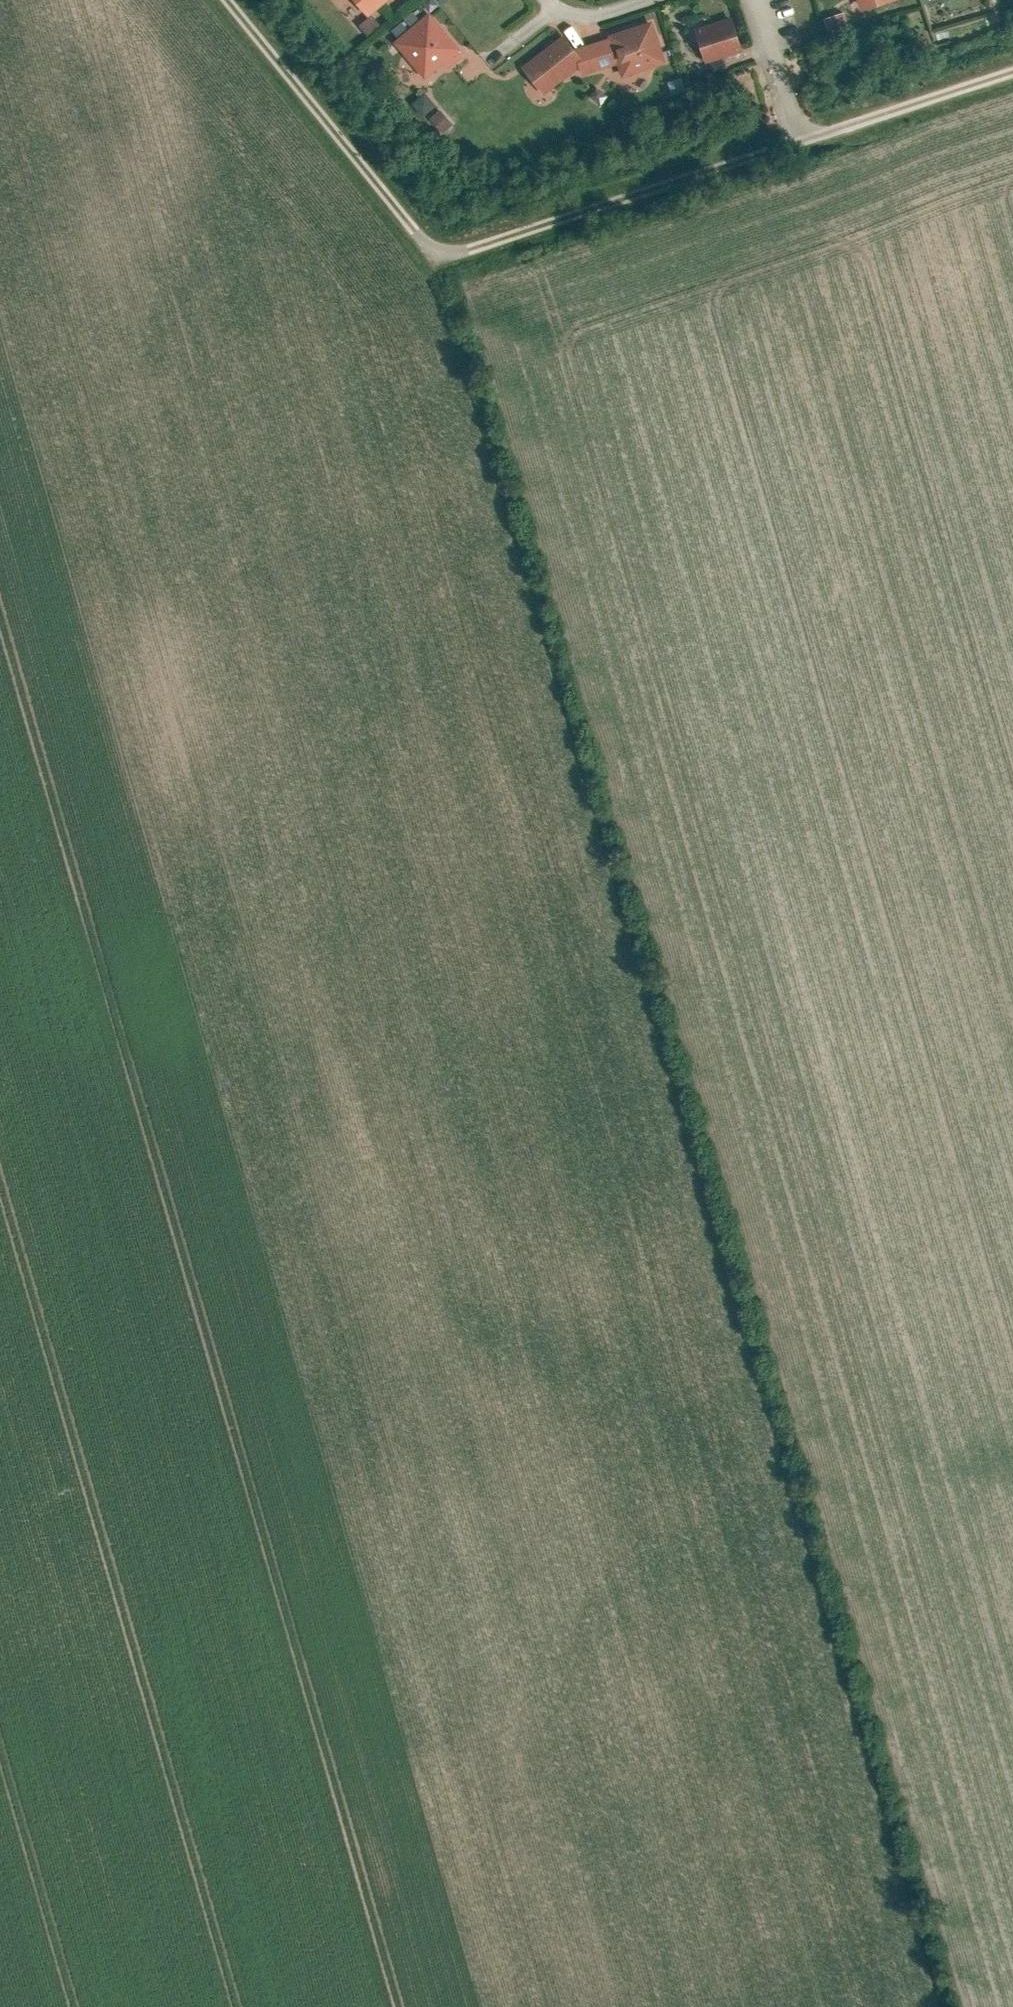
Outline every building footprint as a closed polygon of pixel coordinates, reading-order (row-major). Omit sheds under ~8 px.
[(366,12),(381,0),(357,0),(366,12)] [(861,11),(895,1),(895,0),(858,0),(861,11)] [(824,18),(828,31),(848,26),(844,12),(824,18)] [(727,21),(693,31),(702,64),(737,55),(727,21)] [(432,22),(405,46),(428,72),(455,48),(432,22)] [(647,31),(612,41),(622,74),(656,64),(647,31)] [(555,46),(525,67),(545,95),(575,75),(555,46)] [(426,93),(413,103),(423,115),(435,105),(426,93)]
